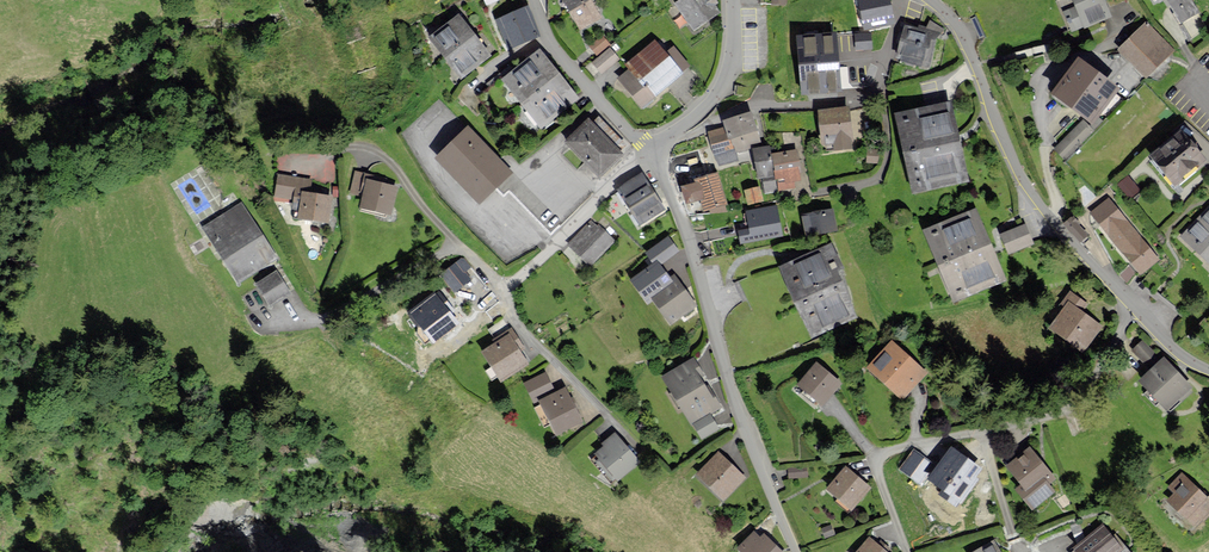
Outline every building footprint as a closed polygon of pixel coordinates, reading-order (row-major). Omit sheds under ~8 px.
[(570,11),(588,0),(564,0),(570,11)] [(589,0),(588,0),(570,11),(580,28),(599,17),(589,0)] [(677,2),(694,27),(718,11),(710,0),(680,0),(677,2)] [(889,0),(859,0),(865,27),(893,22),(889,0)] [(1084,21),(1107,11),(1103,0),(1075,0),(1084,21)] [(1191,41),(1208,30),(1208,29),(1192,0),(1168,0),(1191,41)] [(526,9),(497,20),(507,46),(536,35),(526,9)] [(433,35),(461,74),(488,55),(459,16),(433,35)] [(1147,24),(1120,50),(1144,75),(1171,49),(1147,24)] [(907,27),(898,58),(927,66),(936,35),(907,27)] [(855,32),(855,48),(872,47),(872,31),(855,32)] [(799,37),(804,93),(839,90),(834,34),(799,37)] [(609,45),(602,37),(591,46),(597,55),(609,45)] [(630,68),(618,78),(641,105),(688,66),(672,47),(664,53),(654,41),(626,64),(630,68)] [(618,59),(610,49),(593,62),(601,72),(618,59)] [(541,50),(505,78),(541,124),(576,97),(541,50)] [(1079,59),(1054,93),(1091,120),(1116,87),(1079,59)] [(898,114),(914,190),(967,179),(950,103),(898,114)] [(849,108),(819,111),(822,143),(826,143),(827,149),(851,147),(850,140),(852,140),(849,108)] [(750,113),(725,121),(727,126),(735,151),(760,143),(750,113)] [(588,121),(567,143),(599,174),(620,153),(588,121)] [(1092,130),(1082,121),(1056,149),(1065,158),(1092,130)] [(738,158),(735,151),(727,126),(709,132),(720,164),(738,158)] [(469,127),(436,158),(479,203),(511,172),(469,127)] [(1180,131),(1152,154),(1176,183),(1204,159),(1180,131)] [(764,179),(775,177),(771,155),(770,147),(754,149),(760,180),(764,179)] [(800,172),(796,151),(771,155),(775,177),(764,179),(766,192),(794,187),(792,180),(800,179),(798,172),(800,172)] [(725,203),(717,173),(695,179),(696,183),(684,186),(688,202),(702,198),(705,208),(725,203)] [(365,195),(362,206),(390,212),(396,186),(373,181),(373,177),(357,174),(353,192),(365,195)] [(303,202),(301,216),(328,220),(331,196),(312,194),(313,180),(280,175),(277,198),(303,202)] [(663,209),(642,175),(619,189),(640,223),(663,209)] [(1130,181),(1123,187),(1129,194),(1136,188),(1130,181)] [(759,185),(745,187),(747,201),(761,199),(759,185)] [(1109,199),(1091,213),(1140,273),(1157,259),(1109,199)] [(241,205),(204,228),(239,284),(276,260),(241,205)] [(739,232),(741,244),(781,236),(775,207),(747,213),(750,229),(739,232)] [(1183,236),(1208,260),(1208,208),(1183,236)] [(974,209),(925,230),(954,300),(1004,279),(974,209)] [(803,216),(806,233),(834,228),(831,211),(803,216)] [(1078,224),(1079,223),(1073,217),(1066,224),(1080,239),(1087,233),(1078,224)] [(591,222),(569,244),(590,264),(611,242),(591,222)] [(1025,225),(1001,234),(1008,252),(1032,243),(1025,225)] [(831,244),(780,268),(813,336),(856,315),(834,270),(841,266),(831,244)] [(462,265),(444,277),(455,294),(473,282),(462,265)] [(287,293),(276,274),(260,283),(271,302),(287,293)] [(674,276),(650,293),(672,322),(695,306),(674,276)] [(1066,306),(1051,326),(1082,349),(1100,325),(1081,310),(1086,304),(1070,291),(1061,302),(1066,306)] [(435,293),(409,311),(432,345),(459,326),(435,293)] [(495,344),(483,351),(501,380),(528,364),(516,345),(520,343),(512,329),(493,340),(495,344)] [(1141,341),(1133,351),(1147,366),(1157,356),(1141,341)] [(891,343),(868,369),(901,399),(924,373),(891,343)] [(1163,358),(1140,380),(1167,408),(1190,386),(1163,358)] [(693,359),(664,377),(692,422),(718,406),(699,375),(702,373),(693,359)] [(817,365),(800,384),(823,403),(840,384),(817,365)] [(545,374),(526,383),(535,401),(540,398),(556,433),(581,421),(565,388),(554,393),(545,374)] [(605,445),(596,453),(618,480),(639,463),(615,433),(603,443),(605,445)] [(1029,448),(1007,466),(1022,484),(1016,488),(1033,508),(1054,491),(1049,484),(1055,479),(1029,448)] [(952,449),(931,478),(961,500),(977,478),(974,476),(979,469),(952,449)] [(914,451),(900,470),(919,484),(933,465),(914,451)] [(718,455),(699,475),(724,499),(743,478),(718,455)] [(846,468),(828,488),(851,508),(869,488),(846,468)] [(1169,500),(1195,526),(1208,511),(1208,499),(1182,473),(1169,487),(1176,493),(1169,500)] [(1074,548),(1078,551),(1128,551),(1120,543),(1118,545),(1102,526),(1074,548)] [(739,548),(744,551),(782,551),(763,534),(759,538),(754,533),(739,548)] [(859,551),(885,551),(871,539),(859,551)] [(977,551),(1001,551),(995,541),(977,551)]
